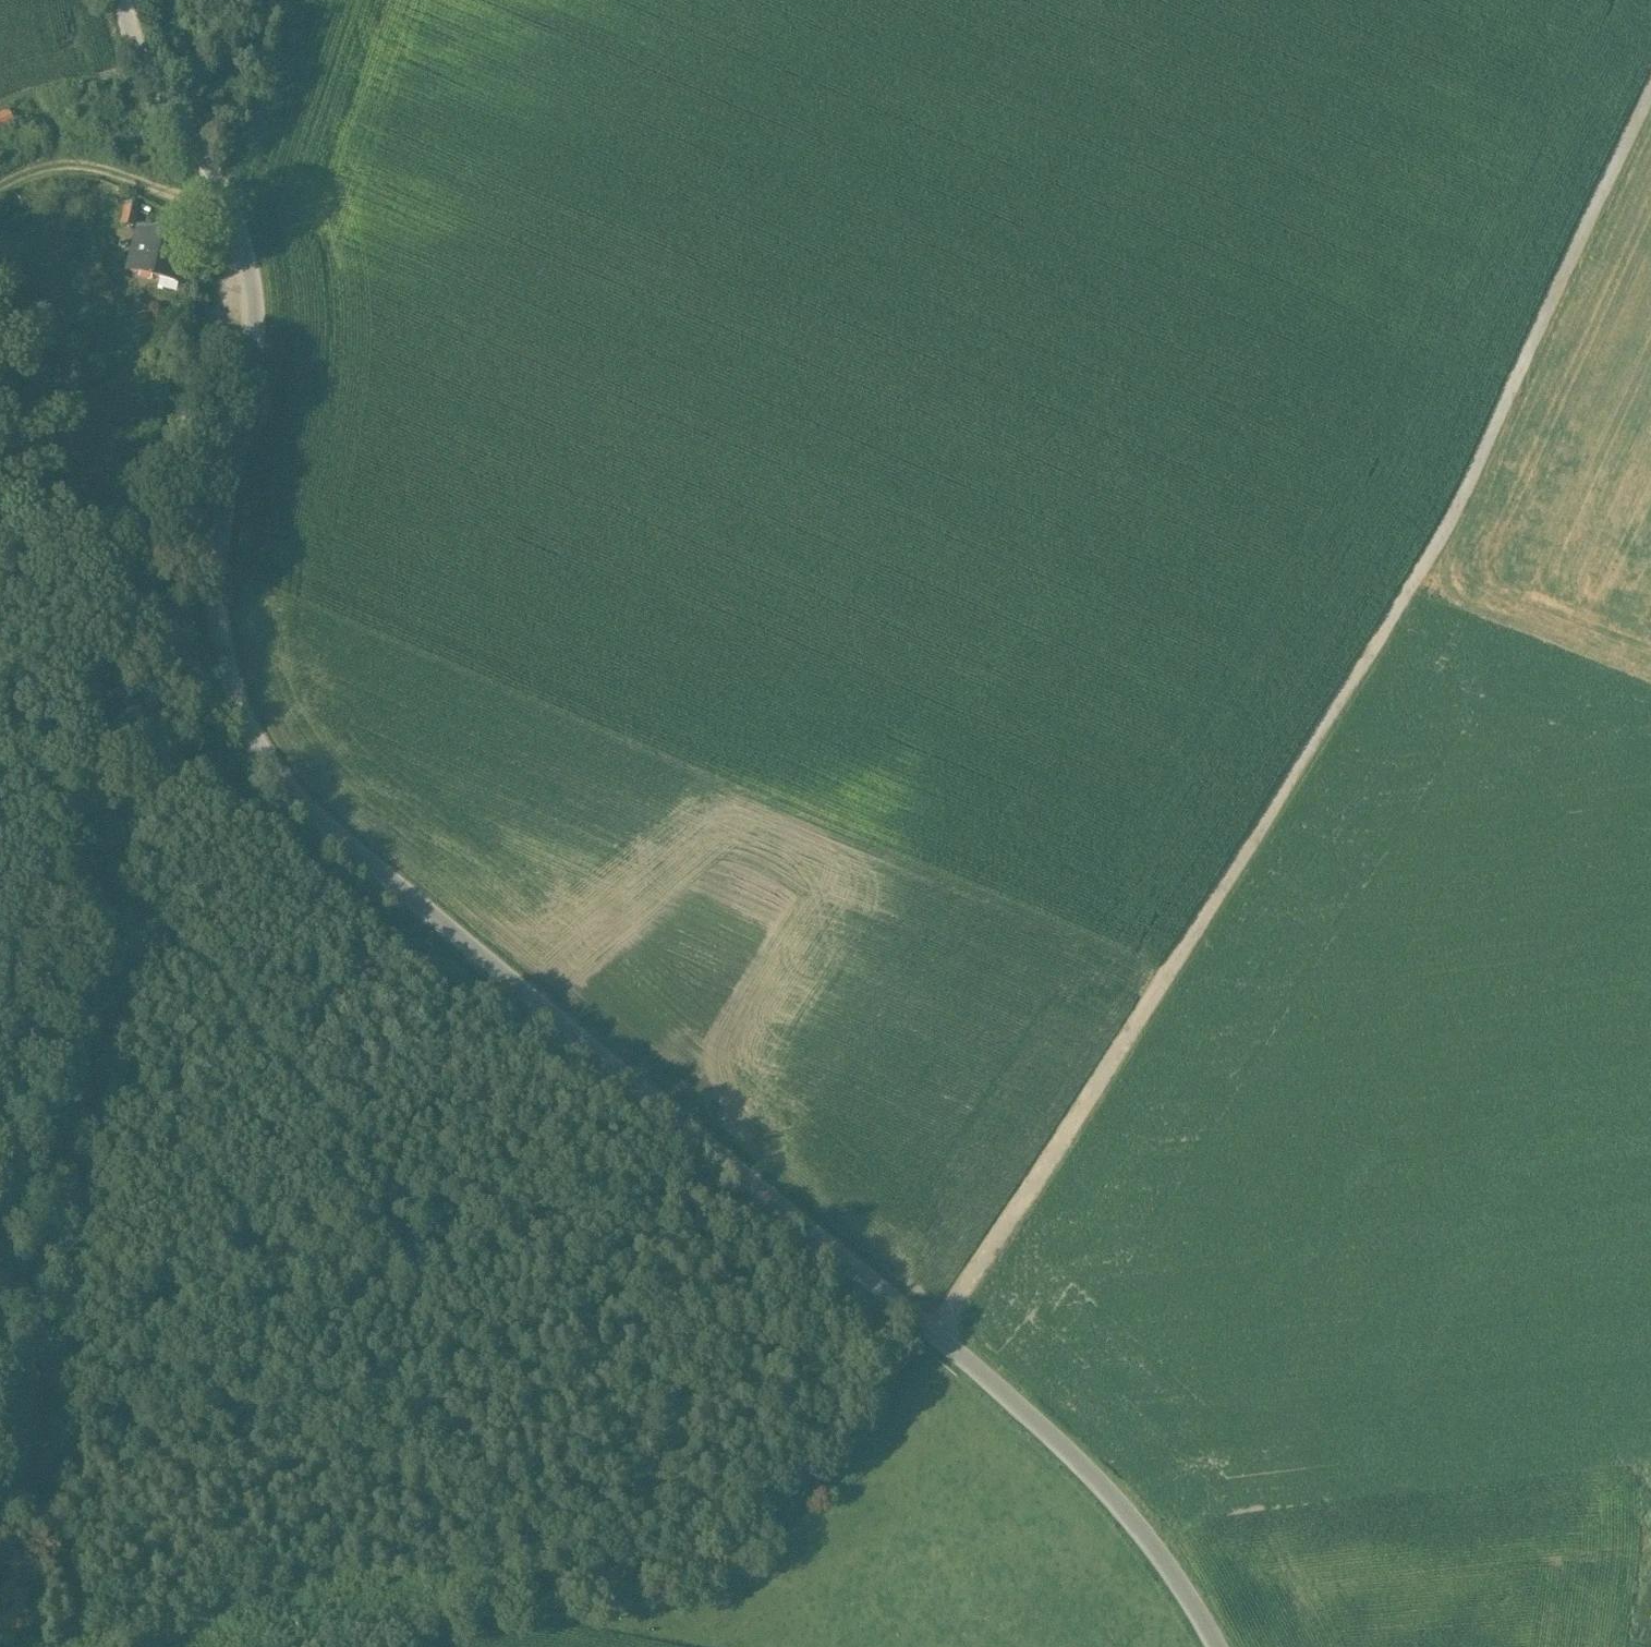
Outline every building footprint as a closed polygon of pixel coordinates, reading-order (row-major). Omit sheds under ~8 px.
[(126,213),(123,224),(134,227),(137,215),(136,215),(137,208),(129,206),(127,213),(126,213)] [(190,247),(141,235),(132,274),(181,285),(190,247)]
